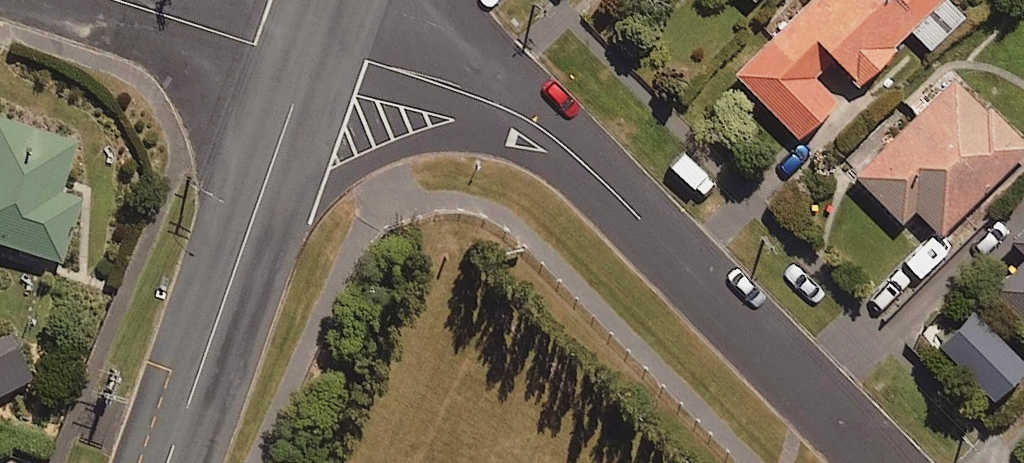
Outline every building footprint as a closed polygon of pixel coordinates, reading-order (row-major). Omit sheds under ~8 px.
[(733,68),(794,127),(822,99),(802,80),(827,54),(852,79),(905,25),(927,47),(958,14),(943,0),(799,0),(733,68)] [(1021,145),(940,62),(902,100),(910,107),(846,170),(894,218),(909,204),(934,230),(1021,145)] [(85,193),(61,185),(78,135),(0,109),(0,234),(63,256),(85,193)] [(1002,233),(1021,252),(987,287),(1023,323),(1023,210),(1002,233)]
